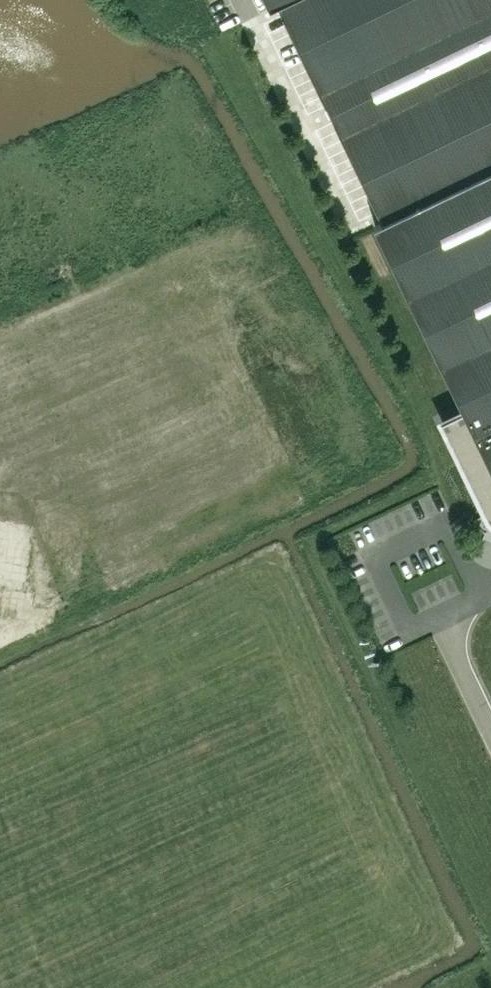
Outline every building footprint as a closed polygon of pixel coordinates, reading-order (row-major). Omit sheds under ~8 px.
[(271,9),(279,6),(383,222),(375,225),(464,409),(442,420),(488,514),(489,513),(490,515),(490,0),(267,0),(271,9)]
